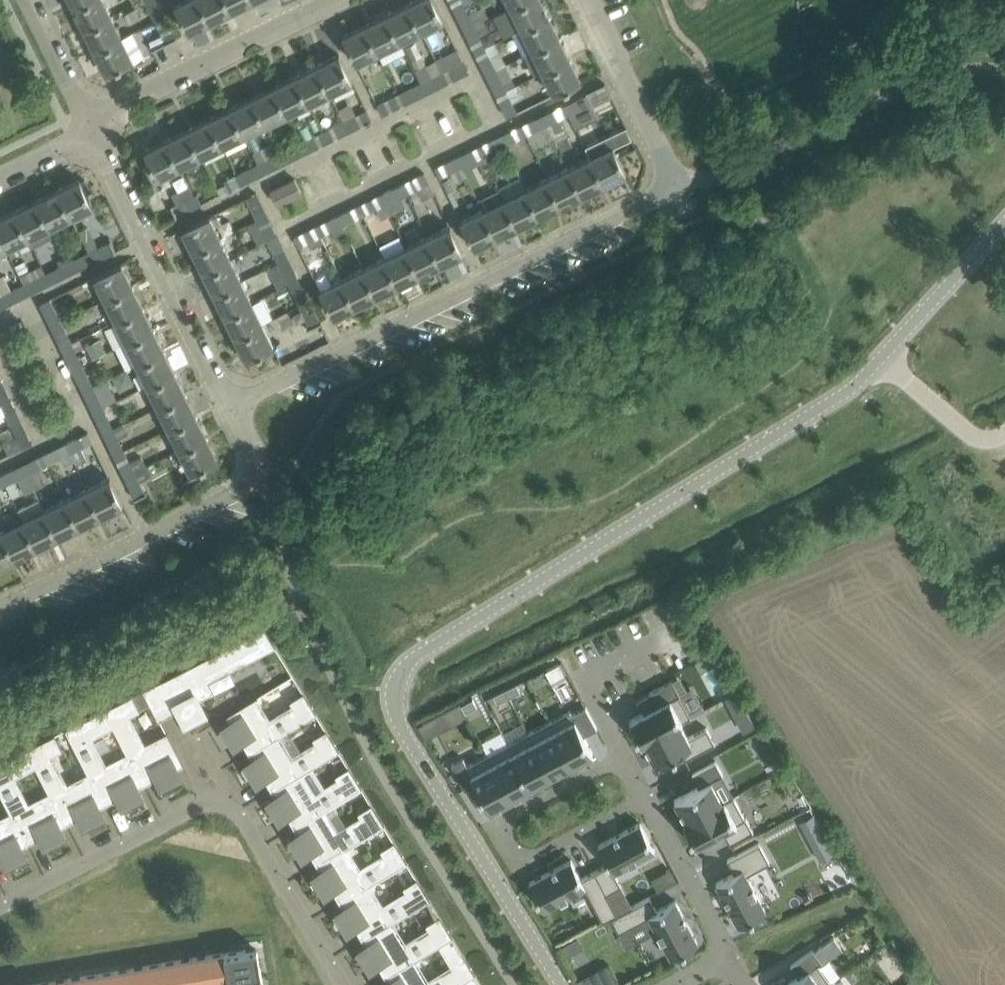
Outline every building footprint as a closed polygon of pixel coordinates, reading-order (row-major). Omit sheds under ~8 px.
[(112,14),(105,0),(86,0),(74,6),(85,27),(112,14)] [(164,12),(158,0),(146,0),(156,19),(165,14),(164,12)] [(212,19),(202,0),(183,0),(175,4),(189,31),(212,19)] [(233,9),(229,0),(202,0),(212,19),(233,9)] [(251,0),(229,0),(233,9),(251,0)] [(444,19),(435,0),(414,0),(408,3),(422,30),(444,19)] [(549,14),(542,0),(524,0),(512,6),(522,28),(549,14)] [(400,40),(422,30),(408,3),(387,13),(400,40)] [(468,13),(465,6),(464,3),(454,8),(456,11),(459,9),(468,27),(484,19),(489,16),(484,5),(468,13)] [(379,51),(400,40),(387,13),(366,24),(379,51)] [(96,49),(122,36),(112,14),(85,27),(96,49)] [(177,36),(176,36),(165,14),(156,19),(166,41),(151,48),(152,49),(177,37),(177,36)] [(533,49),(560,36),(549,14),(522,28),(533,49)] [(485,46),(479,35),(489,30),(484,19),(468,27),(473,36),(469,37),(476,51),(485,46)] [(357,62),(379,51),(366,24),(343,35),(357,62)] [(96,49),(106,71),(119,65),(121,69),(117,71),(118,72),(146,59),(145,57),(135,62),(122,36),(96,49)] [(543,71),(570,57),(560,36),(533,49),(543,71)] [(501,51),(490,56),(485,46),(476,51),(486,72),(506,62),(501,51)] [(436,59),(447,81),(469,70),(459,49),(436,59)] [(354,83),(349,71),(340,53),(317,64),(332,93),(354,83)] [(554,93),(581,80),(570,57),(543,71),(554,93)] [(427,91),(447,81),(436,59),(416,69),(422,82),(427,91)] [(506,89),(501,79),(512,74),(506,62),(486,72),(497,94),(506,89)] [(310,104),(332,93),(317,64),(296,75),(310,104)] [(289,114),(310,104),(296,75),(274,85),(289,114)] [(404,103),(427,91),(422,82),(400,93),(404,103)] [(611,95),(605,84),(588,92),(593,103),(611,95)] [(267,124),(289,114),(274,85),(253,96),(267,124)] [(508,116),(517,111),(506,89),(497,94),(508,116)] [(576,127),(599,116),(587,92),(562,104),(564,108),(569,114),(576,127)] [(382,114),(404,103),(400,93),(378,104),(382,114)] [(245,135),(267,124),(253,96),(232,107),(245,135)] [(367,109),(357,114),(351,102),(340,108),(345,120),(350,130),(372,119),(367,109)] [(224,145),(245,135),(232,107),(210,117),(224,145)] [(560,119),(569,114),(564,108),(545,117),(549,124),(560,146),(571,141),(560,119)] [(549,124),(545,117),(544,113),(522,124),(527,133),(538,127),(540,128),(549,124)] [(202,156),(224,145),(210,117),(189,128),(202,156)] [(328,140),(350,130),(345,120),(324,131),(328,140)] [(505,144),(527,133),(522,124),(501,134),(505,144)] [(627,172),(614,145),(632,136),(627,125),(586,145),(591,156),(605,183),(627,172)] [(181,166),(202,156),(189,128),(167,139),(181,166)] [(307,151),(328,140),(324,131),(302,142),(307,151)] [(484,154),(505,144),(501,134),(479,145),(484,154)] [(154,178),(181,166),(167,139),(145,149),(151,162),(147,164),(145,160),(144,161),(157,188),(159,188),(154,178)] [(285,161),(281,152),(275,140),(263,146),(256,150),(253,151),(259,163),(264,172),(285,161)] [(281,152),(285,161),(307,151),(302,142),(281,152)] [(462,165),(484,154),(479,145),(458,155),(462,165)] [(241,183),(237,174),(226,154),(221,156),(231,177),(217,184),(221,193),(241,183)] [(468,176),(462,165),(458,155),(435,166),(440,176),(451,170),(456,182),(468,176)] [(583,194),(605,183),(591,156),(570,167),(583,194)] [(241,183),(264,172),(259,163),(237,174),(241,183)] [(284,164),(263,173),(269,186),(290,177),(284,164)] [(561,204),(583,194),(570,167),(548,177),(561,204)] [(436,193),(429,181),(425,172),(405,181),(410,192),(416,203),(436,193)] [(302,191),(297,180),(295,177),(271,189),(278,203),(302,191)] [(540,215),(561,204),(548,177),(527,188),(540,215)] [(86,179),(82,180),(81,178),(58,188),(72,215),(94,204),(87,190),(91,189),(86,179)] [(401,196),(410,192),(405,181),(381,193),(391,214),(406,207),(403,202),(401,196)] [(197,193),(194,194),(189,184),(172,193),(177,203),(173,205),(172,204),(171,204),(177,216),(178,215),(202,203),(197,193)] [(50,226),(72,215),(58,188),(37,199),(50,226)] [(518,225),(540,215),(527,188),(505,198),(518,225)] [(258,218),(268,214),(257,192),(248,196),(258,218)] [(382,219),(391,214),(381,193),(360,204),(364,212),(376,206),(382,219)] [(497,236),(518,225),(505,198),(484,209),(497,236)] [(29,236),(50,226),(37,199),(15,209),(29,236)] [(343,223),(364,212),(360,204),(338,214),(343,223)] [(29,236),(15,209),(0,217),(0,232),(7,247),(29,236)] [(475,246),(497,236),(484,209),(461,219),(475,246)] [(194,250),(221,236),(210,214),(183,227),(194,250)] [(269,239),(278,234),(268,214),(258,218),(260,221),(262,227),(254,232),(260,243),(269,239)] [(348,234),(343,223),(338,214),(317,225),(321,234),(332,229),(337,240),(348,234)] [(299,245),(321,234),(317,225),(294,236),(299,245)] [(464,252),(455,234),(451,225),(429,236),(442,263),(464,252)] [(283,244),(278,234),(269,239),(280,261),(289,257),(283,244)] [(205,271),(232,258),(221,236),(194,250),(205,271)] [(420,273),(442,263),(429,236),(407,246),(420,273)] [(104,256),(115,250),(116,251),(117,250),(111,239),(110,239),(111,241),(89,251),(92,257),(101,252),(104,256)] [(399,284),(420,273),(407,246),(386,257),(399,284)] [(83,261),(92,257),(89,251),(68,262),(72,271),(85,265),(83,261)] [(298,279),(293,270),(295,269),(289,257),(280,261),(290,283),(298,279)] [(377,294),(399,284),(386,257),(364,267),(377,294)] [(215,293),(242,280),(232,258),(205,271),(215,293)] [(51,282),(47,272),(42,262),(31,267),(36,277),(32,279),(28,272),(21,275),(24,283),(29,293),(51,282)] [(47,272),(51,282),(72,271),(68,262),(47,272)] [(106,298),(133,284),(122,262),(95,275),(106,298)] [(356,305),(377,294),(364,267),(343,278),(356,305)] [(24,283),(12,289),(4,274),(0,276),(0,288),(5,299),(15,294),(17,299),(29,293),(24,283)] [(334,316),(356,305),(343,278),(320,289),(334,316)] [(309,296),(307,297),(298,279),(290,283),(301,304),(310,300),(309,296)] [(226,314),(253,301),(242,280),(215,293),(226,314)] [(117,319),(144,306),(133,284),(106,298),(117,319)] [(312,326),(321,322),(310,300),(301,304),(312,326)] [(236,336),(263,323),(253,301),(226,314),(236,336)] [(127,341),(154,328),(144,306),(117,319),(127,341)] [(52,324),(62,320),(55,307),(46,312),(52,324)] [(63,346),(72,341),(62,320),(52,324),(63,346)] [(263,323),(236,336),(247,358),(274,345),(263,323)] [(138,362),(165,349),(154,328),(127,341),(138,362)] [(288,339),(275,344),(277,351),(291,346),(288,339)] [(74,367),(83,363),(72,341),(63,346),(74,367)] [(148,384),(175,371),(165,349),(138,362),(148,384)] [(84,389),(93,384),(83,363),(74,367),(84,389)] [(159,405),(186,392),(175,371),(148,384),(159,405)] [(3,403),(12,399),(1,377),(0,378),(0,405),(3,403)] [(95,410),(104,406),(93,384),(84,389),(95,410)] [(170,427),(196,414),(186,392),(159,405),(170,427)] [(13,425),(22,420),(12,399),(3,403),(13,425)] [(115,427),(114,427),(104,406),(95,410),(105,432),(115,427)] [(180,448),(207,435),(196,414),(170,427),(180,448)] [(9,454),(33,442),(22,420),(13,425),(18,436),(3,443),(9,454)] [(115,427),(105,432),(116,453),(125,449),(120,438),(129,433),(124,422),(114,427),(115,427)] [(82,446),(93,441),(88,431),(66,442),(75,461),(76,463),(87,457),(82,446)] [(207,435),(180,448),(191,470),(218,457),(207,435)] [(65,465),(75,461),(66,442),(45,452),(49,462),(60,457),(65,465)] [(143,455),(131,461),(125,449),(116,453),(122,465),(126,463),(131,473),(147,465),(143,455)] [(39,467),(49,462),(45,452),(32,459),(34,463),(26,468),(35,488),(46,483),(39,467)] [(146,491),(141,480),(152,475),(147,465),(131,473),(135,481),(131,483),(137,496),(146,491)] [(35,488),(26,468),(17,472),(14,467),(2,474),(6,483),(18,477),(26,493),(35,488)] [(124,503),(115,485),(111,476),(88,487),(102,514),(124,503)] [(80,525),(102,514),(88,487),(67,498),(80,525)] [(59,535),(80,525),(67,498),(45,508),(59,535)] [(37,546),(59,535),(45,508),(24,519),(37,546)] [(16,556),(37,546),(24,519),(2,529),(16,556)] [(16,556),(2,529),(0,531),(0,564),(16,556)] [(205,710),(199,699),(214,691),(214,689),(212,690),(206,679),(246,659),(246,660),(276,645),(265,627),(144,688),(159,719),(180,708),(185,720),(205,710)] [(699,668),(716,658),(713,653),(712,651),(695,661),(696,662),(699,668)] [(645,712),(630,720),(642,742),(691,715),(679,693),(680,693),(673,679),(650,692),(637,699),(645,712)] [(521,691),(517,683),(506,689),(510,697),(521,691)] [(510,697),(506,689),(494,694),(498,702),(510,697)] [(279,735),(317,713),(304,691),(293,698),(293,699),(291,700),(293,702),(292,702),(294,705),(269,720),(256,698),(259,697),(258,695),(227,714),(231,721),(224,725),(226,728),(223,730),(231,742),(233,740),(235,744),(242,739),(250,753),(279,735)] [(184,764),(167,731),(166,732),(167,734),(145,746),(129,715),(141,709),(133,694),(105,708),(128,754),(129,754),(144,784),(158,777),(162,784),(181,774),(177,767),(184,764)] [(478,706),(473,698),(462,704),(466,712),(478,706)] [(460,702),(419,724),(426,738),(468,716),(460,702)] [(571,709),(549,721),(571,764),(593,752),(584,735),(598,727),(586,706),(573,713),(571,709)] [(747,708),(734,714),(744,731),(756,725),(747,708)] [(144,784),(129,754),(128,754),(106,766),(90,735),(102,729),(94,714),(66,728),(90,774),(105,804),(119,797),(122,803),(142,793),(138,787),(144,784)] [(716,742),(707,727),(689,737),(681,722),(691,716),(691,715),(642,742),(644,741),(655,762),(680,749),(685,758),(716,742)] [(571,764),(549,721),(529,732),(551,774),(571,764)] [(302,773),(339,750),(327,729),(316,735),(316,736),(314,737),(315,739),(317,742),(292,757),(279,735),(250,753),(253,758),(247,762),(249,766),(246,767),(253,779),(256,778),(258,781),(265,777),(273,790),(302,772),(302,773)] [(551,774),(529,732),(509,743),(533,788),(534,787),(532,784),(551,774)] [(105,804),(90,774),(67,785),(51,755),(63,749),(55,734),(27,748),(51,794),(51,793),(67,823),(80,816),(84,824),(103,814),(99,807),(105,804)] [(533,788),(509,743),(488,753),(513,798),(533,788)] [(51,793),(51,794),(28,805),(13,775),(24,769),(16,753),(0,762),(0,790),(12,813),(13,813),(28,843),(41,836),(45,843),(64,834),(61,826),(67,823),(51,793)] [(513,798),(488,753),(468,764),(464,757),(452,764),(465,788),(476,783),(491,810),(513,798)] [(723,801),(712,780),(723,774),(716,760),(693,772),(700,786),(675,799),(686,820),(684,821),(684,822),(734,796),(734,795),(723,801)] [(324,810),(362,787),(349,766),(338,773),(339,773),(337,774),(338,776),(337,777),(339,780),(315,794),(302,773),(302,772),(273,790),(276,795),(269,800),(280,818),(287,814),(295,827),(324,810)] [(754,830),(746,817),(734,796),(684,822),(696,844),(723,830),(730,843),(754,830)] [(385,824),(372,803),(361,810),(359,812),(361,813),(360,814),(362,817),(338,832),(324,810),(295,827),(299,833),(292,837),(294,840),(291,842),(298,853),(301,852),(303,855),(310,851),(318,864),(347,847),(385,824)] [(13,813),(12,813),(0,819),(0,857),(3,856),(6,863),(25,853),(22,846),(28,843),(13,813)] [(816,816),(801,823),(814,848),(829,840),(816,816)] [(615,871),(655,849),(641,822),(599,845),(609,863),(595,870),(607,893),(622,885),(615,871)] [(370,884),(407,862),(395,840),(384,847),(384,848),(382,849),(383,851),(384,854),(360,869),(347,847),(318,864),(321,870),(314,874),(316,877),(314,879),(321,891),(324,889),(326,893),(333,888),(341,902),(369,884),(370,884)] [(766,910),(747,874),(770,862),(760,842),(728,859),(735,872),(717,882),(739,924),(766,910)] [(544,909),(585,887),(603,921),(611,917),(618,913),(607,893),(595,870),(582,877),(572,859),(529,881),(544,909)] [(392,922),(430,899),(417,878),(406,884),(407,885),(405,886),(406,888),(405,888),(407,891),(383,906),(370,884),(369,884),(341,902),(344,907),(337,911),(348,930),(355,926),(363,939),(392,921),(392,922)] [(699,942),(676,900),(657,909),(650,896),(618,913),(611,917),(619,932),(649,915),(671,956),(699,942)] [(415,959),(453,936),(440,915),(429,922),(427,923),(428,925),(428,926),(430,929),(405,943),(392,922),(392,921),(363,939),(367,944),(360,949),(371,967),(378,963),(386,976),(415,959)] [(835,936),(825,943),(832,953),(842,946),(835,936)] [(226,951),(232,984),(264,984),(257,946),(226,951)] [(786,984),(828,984),(834,981),(833,980),(831,982),(818,963),(822,960),(814,948),(791,965),(799,976),(786,984)] [(194,957),(199,984),(232,984),(226,951),(194,957)] [(475,973),(462,952),(452,959),(450,961),(451,963),(452,966),(428,981),(415,959),(386,976),(389,982),(384,984),(456,984),(475,973)] [(163,962),(167,984),(199,984),(194,957),(163,962)] [(163,961),(131,967),(134,984),(167,984),(163,961)] [(131,967),(100,972),(102,984),(134,984),(131,967)] [(582,977),(586,984),(602,984),(594,971),(582,977)] [(100,972),(69,978),(70,984),(102,984),(100,972)] [(908,981),(911,984),(922,984),(915,976),(908,981)]
